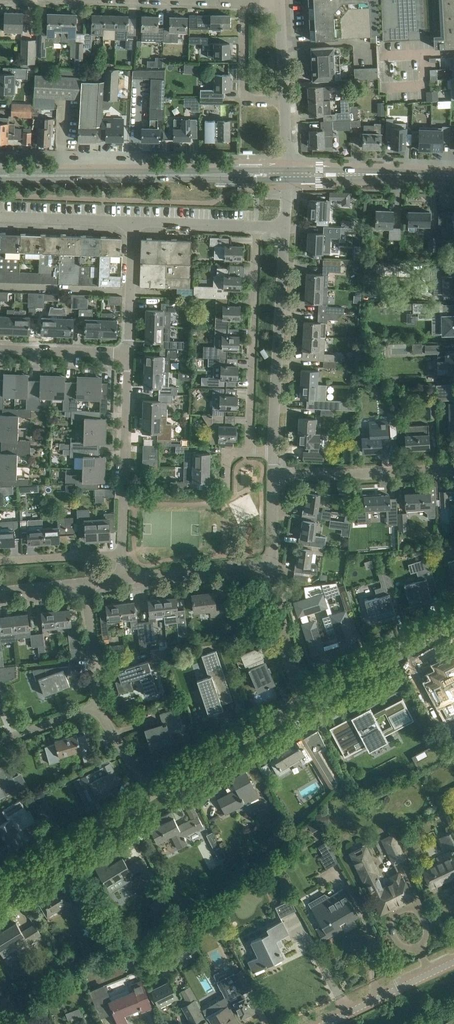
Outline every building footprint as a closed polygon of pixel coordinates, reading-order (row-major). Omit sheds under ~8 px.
[(369,0),(308,0),(310,39),(370,36),(370,42),(376,42),(376,36),(371,36),(369,0)] [(383,41),(433,38),(434,47),(453,46),(453,0),(380,0),(383,41)] [(4,31),(22,31),(23,12),(5,12),(5,18),(2,18),(2,28),(4,29),(4,31)] [(61,43),(61,29),(62,13),(48,13),(48,23),(47,37),(53,37),(53,42),(61,43)] [(76,14),(62,13),(61,29),(61,43),(67,43),(70,46),(69,57),(74,57),(73,75),(81,75),(83,43),(75,43),(75,38),(75,24),(76,14)] [(103,34),(104,14),(92,14),(92,33),(85,33),(84,57),(91,57),(91,36),(97,36),(103,36),(103,34)] [(116,15),(104,14),(103,34),(103,36),(103,46),(110,46),(110,34),(115,34),(115,28),(116,15)] [(189,14),(189,24),(189,27),(197,27),(197,22),(197,14),(189,14)] [(197,14),(197,22),(211,22),(211,27),(212,27),(212,30),(221,30),(221,28),(223,28),(223,27),(229,27),(229,15),(211,15),(211,14),(197,14)] [(116,15),(115,28),(115,34),(115,39),(126,39),(126,48),(132,49),(133,35),(127,34),(128,15),(116,15)] [(163,41),(164,27),(158,27),(158,16),(142,16),(141,30),(142,30),(141,37),(155,38),(155,41),(163,41)] [(170,27),(164,27),(163,41),(178,42),(178,31),(186,32),(187,17),(170,16),(170,27)] [(37,30),(37,48),(36,56),(44,56),(45,42),(44,42),(45,31),(37,30)] [(20,63),(34,63),(35,40),(21,39),(20,63)] [(227,59),(227,57),(229,57),(229,55),(231,55),(231,48),(229,48),(229,43),(202,43),(202,49),(207,49),(208,57),(222,57),(222,59),(227,59)] [(310,48),(311,64),(340,63),(339,53),(334,54),(334,46),(310,48)] [(340,63),(311,64),(312,81),(334,79),(335,79),(335,72),(340,72),(340,63)] [(3,73),(0,73),(0,93),(2,93),(2,95),(12,95),(12,93),(14,93),(15,78),(27,78),(28,68),(3,67),(3,73)] [(354,79),(378,78),(377,67),(354,68),(354,73),(354,78),(354,79)] [(105,68),(104,81),(104,99),(118,99),(120,69),(110,68),(105,68)] [(165,68),(145,68),(144,77),(151,77),(149,107),(149,127),(142,127),(142,141),(158,141),(158,127),(157,127),(157,119),(163,119),(165,68)] [(79,99),(79,81),(79,77),(35,74),(34,96),(79,99)] [(229,74),(217,74),(209,74),(209,81),(217,81),(217,90),(211,90),(201,90),(201,97),(222,97),(223,97),(223,90),(232,90),(232,82),(229,82),(229,74)] [(101,127),(104,127),(104,119),(104,99),(104,81),(79,81),(79,99),(80,99),(79,125),(79,140),(101,140),(101,127)] [(308,87),(308,101),(330,100),(329,86),(322,86),(308,87)] [(349,119),(348,99),(340,100),(341,112),(335,112),(335,120),(349,119)] [(330,100),(308,101),(309,115),(323,114),(331,114),(330,100)] [(349,106),(350,120),(350,126),(360,126),(360,119),(358,119),(357,106),(353,106),(349,106)] [(21,134),(21,128),(14,128),(15,123),(9,123),(9,118),(0,117),(0,132),(21,134)] [(115,120),(104,119),(104,127),(106,127),(106,140),(116,140),(116,144),(122,144),(122,140),(123,140),(123,126),(122,126),(122,117),(115,117),(115,120)] [(386,139),(386,136),(392,136),(391,139),(391,147),(397,147),(397,148),(405,148),(406,144),(405,144),(406,123),(393,122),(393,118),(386,118),(385,139),(386,139)] [(38,128),(38,134),(38,144),(50,145),(50,135),(52,135),(53,119),(45,119),(45,128),(38,128)] [(190,140),(190,128),(190,119),(181,119),(181,128),(174,128),(174,140),(190,140)] [(229,140),(229,120),(218,120),(218,122),(215,122),(215,120),(205,120),(205,141),(215,141),(215,138),(218,138),(218,140),(229,140)] [(349,120),(321,121),(321,128),(322,128),(322,130),(310,131),(311,147),(324,146),(323,135),(333,135),(333,125),(336,125),(336,129),(350,129),(349,120)] [(363,133),(363,141),(362,141),(362,145),(363,145),(363,147),(380,148),(381,133),(381,123),(374,123),(374,126),(363,126),(363,133)] [(418,138),(418,141),(418,149),(424,149),(424,150),(430,150),(431,127),(419,126),(419,131),(411,131),(411,140),(412,141),(412,138),(418,138)] [(430,150),(436,150),(442,150),(442,142),(442,139),(449,139),(449,142),(450,126),(442,126),(442,127),(431,127),(430,150)] [(0,132),(0,142),(7,143),(8,138),(20,138),(21,134),(0,132)] [(350,205),(350,192),(330,192),(329,199),(342,199),(342,205),(350,205)] [(309,218),(328,219),(329,206),(326,206),(326,201),(322,200),(310,199),(309,218)] [(389,239),(400,240),(401,228),(392,227),(393,211),(376,210),(376,219),(373,219),(372,226),(375,226),(375,227),(390,228),(389,239)] [(408,211),(408,226),(430,226),(430,212),(408,211)] [(308,232),(307,253),(312,253),(314,254),(314,253),(322,253),(322,252),(330,252),(331,238),(340,238),(340,233),(341,227),(323,226),(323,233),(308,232)] [(20,233),(0,233),(0,281),(18,282),(18,271),(20,233)] [(38,272),(40,234),(20,233),(18,271),(38,272)] [(58,283),(60,235),(40,234),(38,272),(38,283),(58,283)] [(79,284),(80,235),(60,235),(58,283),(79,284)] [(99,285),(100,236),(80,235),(79,284),(99,285)] [(99,285),(121,286),(122,254),(121,254),(121,247),(122,238),(121,238),(121,237),(100,236),(99,285)] [(182,239),(166,239),(165,275),(165,276),(165,287),(190,288),(190,263),(191,239),(191,238),(183,237),(182,239)] [(210,237),(210,245),(217,246),(217,259),(242,259),(242,246),(231,245),(231,238),(219,237),(210,237)] [(429,251),(437,251),(437,237),(429,237),(429,251)] [(165,275),(166,239),(141,238),(140,274),(165,275)] [(323,259),(322,274),(328,274),(328,271),(337,271),(341,272),(341,266),(341,260),(337,260),(323,259)] [(216,286),(194,286),(194,297),(216,297),(229,298),(229,289),(241,289),(241,276),(230,275),(230,267),(217,267),(217,275),(216,275),(216,286)] [(433,275),(433,294),(443,294),(443,298),(453,298),(453,293),(453,275),(452,268),(442,268),(435,268),(435,275),(433,275)] [(38,283),(38,272),(18,271),(18,282),(38,283)] [(306,273),(305,287),(323,288),(327,289),(328,274),(322,274),(306,273)] [(165,276),(165,275),(140,274),(140,286),(165,287),(165,276)] [(305,287),(305,302),(319,303),(318,312),(335,313),(339,313),(340,313),(344,314),(344,308),(340,308),(328,307),(329,297),(327,297),(327,289),(323,288),(305,287)] [(8,292),(0,291),(0,300),(8,300),(8,292)] [(36,307),(36,293),(28,292),(28,306),(29,306),(36,307)] [(36,307),(44,307),(45,293),(36,293),(36,307)] [(80,303),(80,294),(72,294),(71,302),(80,303)] [(80,303),(79,321),(85,321),(84,335),(85,335),(85,333),(100,334),(101,319),(92,318),(92,308),(88,308),(88,294),(80,294),(80,303)] [(108,304),(122,304),(122,296),(108,295),(108,304)] [(229,298),(216,297),(216,305),(223,305),(223,317),(216,317),(215,327),(228,328),(228,319),(240,319),(240,306),(229,305),(229,298)] [(148,310),(148,325),(163,326),(163,311),(176,311),(176,303),(161,302),(161,310),(146,309),(146,310),(148,310)] [(448,315),(448,314),(443,314),(443,304),(412,303),(413,313),(418,313),(418,312),(420,312),(420,318),(425,317),(425,318),(435,317),(435,323),(442,323),(443,334),(453,334),(453,315),(448,315)] [(53,335),(53,334),(56,335),(56,332),(57,307),(51,306),(49,317),(42,316),(41,334),(45,334),(46,335),(47,336),(48,336),(49,336),(50,336),(51,336),(52,336),(53,335)] [(73,317),(66,317),(64,307),(57,307),(56,332),(72,333),(72,335),(73,317)] [(304,321),(303,335),(320,336),(325,337),(326,323),(327,323),(327,319),(334,319),(338,320),(339,313),(335,313),(318,312),(318,322),(304,321)] [(14,316),(0,315),(0,333),(13,333),(14,316)] [(14,316),(13,333),(29,334),(30,316),(14,316)] [(101,319),(100,334),(115,334),(115,336),(116,337),(116,319),(101,319)] [(163,326),(148,325),(147,340),(145,340),(145,341),(160,341),(160,348),(174,349),(174,341),(163,341),(163,326)] [(215,327),(215,335),(216,335),(215,346),(204,346),(203,357),(208,357),(227,357),(227,349),(239,349),(239,336),(228,335),(228,328),(215,327)] [(303,335),(302,350),(303,350),(318,351),(318,360),(323,361),(332,361),(336,361),(340,362),(345,362),(345,356),(341,352),(335,351),(335,354),(332,354),(324,354),(325,337),(320,336),(303,335)] [(423,351),(423,343),(414,343),(414,351),(423,351)] [(174,357),(174,349),(160,348),(160,355),(145,355),(147,355),(146,370),(161,371),(161,370),(162,356),(174,357)] [(453,375),(453,352),(446,352),(446,353),(447,353),(447,356),(437,356),(438,376),(453,375)] [(208,365),(214,365),(221,365),(221,376),(208,376),(208,385),(226,385),(226,379),(238,379),(238,366),(227,365),(227,357),(208,357),(208,365)] [(300,384),(317,384),(318,370),(301,369),(300,384)] [(159,387),(158,393),(172,394),(173,385),(168,385),(169,370),(161,370),(161,371),(146,370),(144,370),(144,386),(159,387)] [(178,372),(178,380),(190,380),(191,372),(178,372)] [(2,408),(4,408),(4,395),(15,396),(16,375),(3,375),(3,379),(0,379),(0,408),(2,408)] [(26,396),(26,409),(32,409),(33,409),(34,380),(28,380),(28,376),(16,375),(15,396),(26,396)] [(41,397),(52,397),(53,377),(40,376),(40,381),(34,380),(33,409),(41,409),(41,397)] [(53,377),(52,397),(64,397),(63,410),(64,410),(70,410),(71,382),(65,381),(65,377),(53,377)] [(77,411),(77,410),(78,398),(89,398),(89,378),(77,377),(77,382),(71,382),(70,410),(71,410),(77,411)] [(100,398),(99,411),(101,412),(107,412),(108,383),(102,383),(102,378),(89,378),(89,398),(100,398)] [(317,384),(300,384),(300,398),(315,398),(315,402),(314,402),(314,403),(321,403),(321,409),(333,409),(334,403),(325,402),(326,385),(317,384)] [(213,414),(216,414),(225,415),(225,409),(237,409),(237,396),(226,395),(226,387),(213,387),(213,400),(220,400),(219,407),(213,407),(213,414)] [(172,394),(158,393),(158,401),(143,400),(143,401),(145,401),(145,415),(167,416),(167,402),(172,402),(172,394)] [(425,400),(425,418),(435,418),(435,400),(425,400)] [(18,428),(19,416),(32,416),(32,409),(26,409),(4,408),(2,408),(2,414),(0,414),(0,427),(18,428)] [(84,418),(84,430),(104,431),(105,418),(100,418),(101,412),(99,411),(77,410),(77,411),(71,410),(71,415),(71,418),(84,418)] [(213,414),(212,414),(211,442),(210,442),(210,443),(225,443),(225,447),(232,447),(233,439),(236,439),(236,438),(237,438),(237,431),(236,431),(236,426),(225,425),(225,415),(216,414),(213,414)] [(159,445),(176,445),(181,446),(181,438),(171,438),(171,431),(166,431),(167,416),(145,415),(145,416),(143,416),(142,432),(157,432),(157,445),(159,445)] [(298,431),(315,432),(316,418),(299,417),(298,431)] [(362,429),(362,437),(363,452),(381,451),(381,443),(388,442),(387,420),(379,421),(379,430),(375,430),(375,428),(362,429)] [(430,448),(428,424),(404,426),(405,449),(430,448)] [(1,446),(30,447),(31,440),(18,439),(18,428),(0,427),(0,440),(1,440),(1,446)] [(71,444),(70,449),(99,450),(99,443),(104,444),(104,431),(84,430),(83,442),(71,441),(71,444)] [(315,432),(298,431),(297,446),(309,446),(308,452),(303,451),(303,459),(323,460),(324,452),(318,452),(318,447),(319,447),(320,433),(315,432)] [(17,466),(17,454),(30,455),(30,447),(1,446),(1,453),(0,453),(0,466),(17,466)] [(74,468),(83,468),(103,469),(103,456),(99,456),(99,450),(70,449),(63,449),(63,454),(70,454),(70,456),(74,457),(74,468)] [(193,453),(193,466),(209,467),(210,453),(193,453)] [(29,485),(29,478),(16,478),(17,466),(0,466),(0,479),(0,481),(0,486),(20,485),(26,485),(29,485)] [(193,466),(184,466),(183,481),(170,481),(170,488),(187,488),(188,482),(193,482),(193,481),(209,482),(209,467),(193,466)] [(103,469),(83,468),(82,480),(76,479),(76,475),(66,474),(65,482),(75,482),(75,488),(95,488),(98,488),(98,482),(103,482),(103,469)] [(65,484),(66,495),(74,494),(74,484),(65,484)] [(315,493),(316,487),(307,487),(304,509),(303,509),(302,516),(330,520),(332,511),(322,510),(321,511),(317,510),(320,493),(315,493)] [(441,506),(453,505),(453,493),(447,493),(447,491),(440,492),(441,506)] [(363,499),(357,499),(357,500),(358,521),(367,521),(366,509),(368,509),(386,508),(388,508),(389,516),(397,515),(397,498),(389,498),(389,495),(381,495),(381,493),(363,494),(363,499)] [(406,511),(424,510),(425,511),(425,512),(426,513),(427,513),(428,513),(428,518),(437,518),(436,496),(430,496),(430,493),(405,494),(406,511)] [(353,510),(352,510),(346,509),(344,521),(351,522),(353,510)] [(103,519),(96,520),(98,539),(106,539),(106,536),(111,536),(110,532),(113,532),(114,532),(114,512),(103,513),(103,519)] [(406,513),(398,514),(399,531),(407,530),(406,513)] [(98,539),(96,520),(89,520),(88,514),(77,514),(78,534),(79,534),(85,533),(85,540),(98,539)] [(43,527),(44,543),(45,543),(45,544),(50,544),(50,542),(59,542),(59,535),(74,534),(73,517),(57,518),(58,526),(43,527)] [(21,537),(21,542),(28,542),(28,544),(37,543),(37,545),(43,544),(42,543),(44,543),(43,527),(42,519),(20,520),(21,537)] [(314,535),(316,521),(303,519),(301,537),(299,537),(298,543),(300,544),(312,545),(324,547),(326,536),(314,535)] [(0,521),(0,545),(0,547),(5,547),(5,545),(15,544),(14,538),(21,537),(20,520),(0,521)] [(310,562),(312,545),(300,544),(297,564),(295,564),(294,571),(316,574),(317,568),(317,565),(316,563),(314,562),(310,562)] [(428,588),(436,585),(429,561),(424,563),(423,559),(414,562),(419,580),(404,584),(407,595),(406,595),(407,597),(408,597),(410,605),(411,605),(410,603),(418,600),(419,603),(431,599),(428,588)] [(391,597),(396,596),(389,571),(381,574),(385,586),(374,589),(377,597),(365,600),(370,621),(395,613),(391,597)] [(356,647),(345,609),(344,609),(345,612),(332,616),(326,596),(339,592),(339,593),(340,593),(336,582),(304,586),(306,586),(309,597),(296,602),(312,654),(341,645),(343,651),(356,647)] [(232,613),(231,599),(214,601),(214,592),(213,592),(213,593),(193,595),(193,594),(192,594),(194,611),(211,609),(212,615),(232,613)] [(185,609),(178,610),(176,596),(162,598),(164,615),(165,620),(179,619),(180,625),(177,625),(178,637),(188,636),(185,609)] [(156,616),(164,615),(162,598),(148,599),(150,616),(149,616),(149,621),(143,622),(144,634),(153,633),(152,622),(156,621),(156,616)] [(120,603),(122,620),(130,619),(131,629),(137,628),(138,635),(144,634),(143,622),(137,622),(137,617),(136,617),(134,601),(120,603)] [(108,621),(122,620),(120,603),(106,604),(106,610),(99,611),(102,639),(109,638),(107,626),(108,626),(108,621)] [(71,625),(71,621),(69,608),(55,610),(57,627),(71,625)] [(58,631),(57,627),(55,610),(41,611),(43,628),(49,628),(49,632),(58,631)] [(16,638),(31,636),(31,634),(30,629),(29,629),(27,613),(13,615),(16,638)] [(0,637),(0,650),(2,650),(1,642),(16,640),(16,638),(13,615),(0,616),(0,626),(1,633),(0,633),(0,635),(0,637)] [(71,658),(82,657),(78,620),(71,621),(71,625),(57,627),(58,631),(68,630),(71,658)] [(37,633),(38,646),(39,652),(45,651),(43,633),(37,633)] [(265,662),(264,662),(262,657),(263,656),(258,647),(241,654),(248,670),(250,669),(259,689),(258,689),(259,690),(267,686),(267,687),(269,686),(269,685),(274,683),(265,662)] [(166,648),(151,650),(152,661),(170,659),(166,648)] [(221,703),(231,699),(231,700),(233,700),(216,650),(201,655),(203,661),(206,660),(211,675),(197,680),(208,714),(213,712),(214,713),(218,712),(218,711),(223,709),(221,703)] [(428,685),(428,686),(429,685),(431,688),(430,689),(430,690),(431,689),(433,692),(433,693),(433,694),(434,694),(435,696),(436,698),(437,701),(438,703),(440,705),(439,705),(445,716),(453,712),(453,696),(451,690),(453,688),(453,654),(451,655),(450,654),(450,655),(450,656),(443,660),(442,659),(442,660),(438,662),(438,661),(437,661),(438,662),(435,664),(436,665),(437,665),(439,669),(431,673),(432,674),(435,679),(428,683),(429,684),(428,685)] [(120,680),(115,681),(119,692),(133,688),(130,680),(140,677),(145,694),(148,694),(158,690),(148,660),(127,667),(117,670),(120,680)] [(3,682),(15,677),(15,665),(0,667),(0,675),(3,682)] [(69,666),(45,668),(33,670),(37,680),(39,679),(44,695),(69,686),(65,674),(70,672),(69,666)] [(365,746),(367,749),(386,740),(384,736),(382,732),(374,718),(386,711),(395,727),(412,717),(402,698),(374,714),(370,707),(351,717),(329,728),(341,750),(362,739),(364,742),(365,746)] [(168,729),(182,724),(178,709),(161,715),(164,724),(145,730),(150,747),(172,740),(168,729)] [(21,713),(15,715),(19,725),(25,723),(21,713)] [(59,756),(81,750),(83,756),(86,766),(93,763),(91,754),(85,733),(77,736),(77,734),(55,740),(55,743),(45,746),(50,763),(60,760),(59,756)] [(319,747),(324,743),(320,735),(314,739),(313,737),(304,743),(305,745),(300,748),(293,736),(286,740),(287,743),(271,753),(274,758),(270,761),(278,776),(291,769),(288,764),(303,754),(306,760),(312,756),(311,754),(320,748),(319,747)] [(439,743),(426,751),(428,755),(417,761),(421,769),(436,761),(446,755),(439,743)] [(81,777),(92,800),(115,789),(114,785),(120,782),(110,763),(81,777)] [(266,775),(272,772),(266,763),(261,766),(266,775)] [(4,796),(0,798),(0,799),(19,789),(7,767),(0,769),(0,783),(4,796)] [(218,799),(226,813),(258,796),(245,771),(232,778),(237,789),(218,799)] [(20,799),(2,810),(2,811),(3,810),(9,820),(0,825),(0,833),(11,850),(29,839),(26,834),(25,834),(22,829),(36,821),(30,809),(27,811),(20,799)] [(177,848),(187,843),(185,839),(186,838),(185,836),(184,837),(183,835),(203,825),(193,805),(186,808),(192,819),(178,826),(171,811),(162,816),(165,822),(150,829),(157,841),(170,834),(177,848)] [(389,826),(377,831),(390,858),(402,852),(389,826)] [(281,828),(270,840),(277,846),(288,835),(281,828)] [(453,831),(445,835),(453,850),(453,833),(453,831)] [(336,857),(327,842),(320,845),(329,861),(336,857)] [(220,845),(213,849),(219,860),(225,857),(220,845)] [(363,845),(349,852),(364,883),(365,883),(368,889),(371,888),(381,910),(391,906),(391,904),(411,894),(404,879),(402,880),(398,873),(390,877),(393,883),(384,888),(363,845)] [(453,874),(453,860),(451,852),(437,859),(439,864),(423,872),(431,887),(444,880),(444,879),(453,874)] [(128,881),(147,869),(141,858),(128,866),(122,857),(109,865),(105,860),(94,866),(106,885),(124,874),(128,881)] [(243,864),(234,870),(237,875),(246,870),(243,864)] [(258,884),(267,879),(263,871),(253,876),(258,884)] [(159,881),(153,884),(165,905),(170,902),(159,881)] [(74,905),(78,902),(70,891),(67,893),(62,886),(38,900),(47,915),(64,905),(67,909),(74,905)] [(358,915),(343,889),(312,907),(322,924),(316,928),(323,939),(342,928),(340,924),(346,920),(347,922),(358,915)] [(280,904),(275,907),(281,917),(285,915),(280,904)] [(77,913),(84,924),(97,916),(90,905),(77,913)] [(282,921),(267,928),(270,933),(253,941),(260,955),(248,961),(254,971),(253,970),(264,965),(264,966),(266,965),(266,964),(272,961),(273,962),(284,957),(284,956),(282,957),(278,948),(283,945),(279,938),(289,934),(282,921)] [(4,957),(41,934),(35,923),(22,931),(16,922),(2,930),(0,927),(0,951),(4,957)] [(242,992),(251,988),(242,970),(218,981),(222,988),(221,989),(225,997),(228,1003),(228,1002),(231,1007),(236,1005),(241,1017),(246,1014),(248,1015),(251,1014),(251,1012),(256,1010),(251,1000),(247,1001),(245,997),(245,998),(242,992)] [(90,991),(99,1015),(112,1009),(118,1023),(128,1023),(124,1014),(142,1006),(144,1010),(154,1006),(147,989),(143,979),(142,979),(138,981),(134,972),(129,975),(130,977),(104,987),(104,986),(90,991)] [(169,982),(151,992),(160,1007),(177,998),(169,982)] [(63,983),(56,987),(59,992),(66,988),(63,983)] [(189,987),(181,991),(188,1004),(183,1007),(192,1023),(209,1023),(189,987)] [(57,991),(53,993),(56,1003),(61,1002),(57,991)] [(14,1011),(11,1001),(10,1001),(8,995),(0,998),(0,999),(2,1004),(0,1004),(4,1015),(6,1014),(8,1015),(11,1014),(12,1012),(14,1011)] [(232,1023),(238,1021),(229,1005),(210,1016),(214,1023),(232,1023)]
